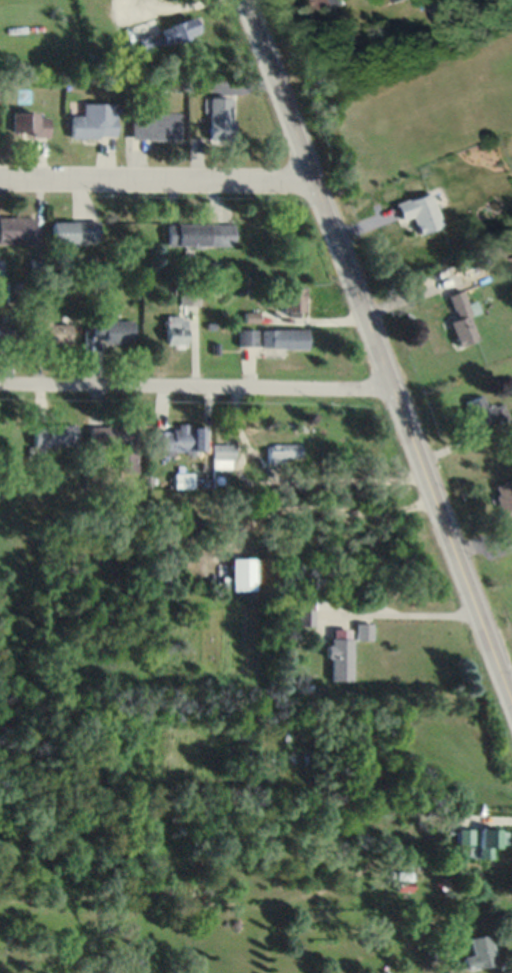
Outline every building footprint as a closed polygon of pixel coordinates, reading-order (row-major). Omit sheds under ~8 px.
[(322,13),(348,5),(346,0),(318,0),(322,13)] [(140,51),(200,35),(195,18),(136,35),(140,51)] [(233,97),(209,97),(209,140),(233,140),(233,97)] [(116,103),(82,103),(82,115),(69,115),(69,137),(116,137),(116,103)] [(179,139),(179,111),(130,111),(130,139),(179,139)] [(11,112),(11,136),(49,136),(49,112),(11,112)] [(412,217),(417,235),(441,227),(430,192),(395,202),(400,220),(412,217)] [(0,216),(0,243),(34,243),(34,216),(0,216)] [(52,220),(52,241),(98,241),(98,220),(52,220)] [(234,223),(168,223),(168,245),(234,245),(234,223)] [(4,280),(4,302),(23,301),(23,280),(4,280)] [(48,282),(48,294),(63,294),(63,283),(48,282)] [(198,304),(198,282),(178,282),(178,304),(198,304)] [(305,286),(281,286),(281,311),(305,311),(305,286)] [(455,320),(448,322),(457,347),(477,340),(461,290),(447,295),(455,320)] [(71,323),(49,323),(49,303),(33,303),(33,332),(47,332),(47,344),(71,344),(71,323)] [(187,315),(162,315),(162,344),(187,344),(187,315)] [(101,318),(101,343),(133,343),(133,318),(101,318)] [(12,343),(12,322),(0,322),(0,343),(12,343)] [(256,345),(256,328),(236,328),(236,345),(256,345)] [(308,328),(261,328),(261,347),(308,347),(308,328)] [(501,402),(485,407),(481,395),(463,401),(473,432),(508,421),(501,402)] [(75,446),(75,424),(31,424),(31,446),(75,446)] [(136,469),(137,424),(90,424),(90,448),(120,448),(120,469),(136,469)] [(206,424),(174,424),(174,430),(151,430),(151,450),(206,450),(206,424)] [(211,467),(234,467),(234,443),(211,443),(211,467)] [(264,460),(300,460),(300,443),(264,443),(264,460)] [(495,483),(508,538),(511,537),(511,479),(495,483)] [(256,558),(233,558),(233,590),(256,590),(256,558)] [(314,599),(297,599),(297,626),(314,626),(314,599)] [(352,640),(371,640),(371,623),(353,623),(353,629),(330,629),(329,681),(352,681),(352,640)] [(472,844),(472,828),(456,828),(456,844),(472,844)] [(477,857),(492,857),(492,848),(502,848),(502,828),(477,828),(477,857)] [(410,891),(410,871),(393,871),(393,891),(410,891)] [(464,970),(495,964),(490,933),(468,937),(471,955),(461,957),(464,970)]
